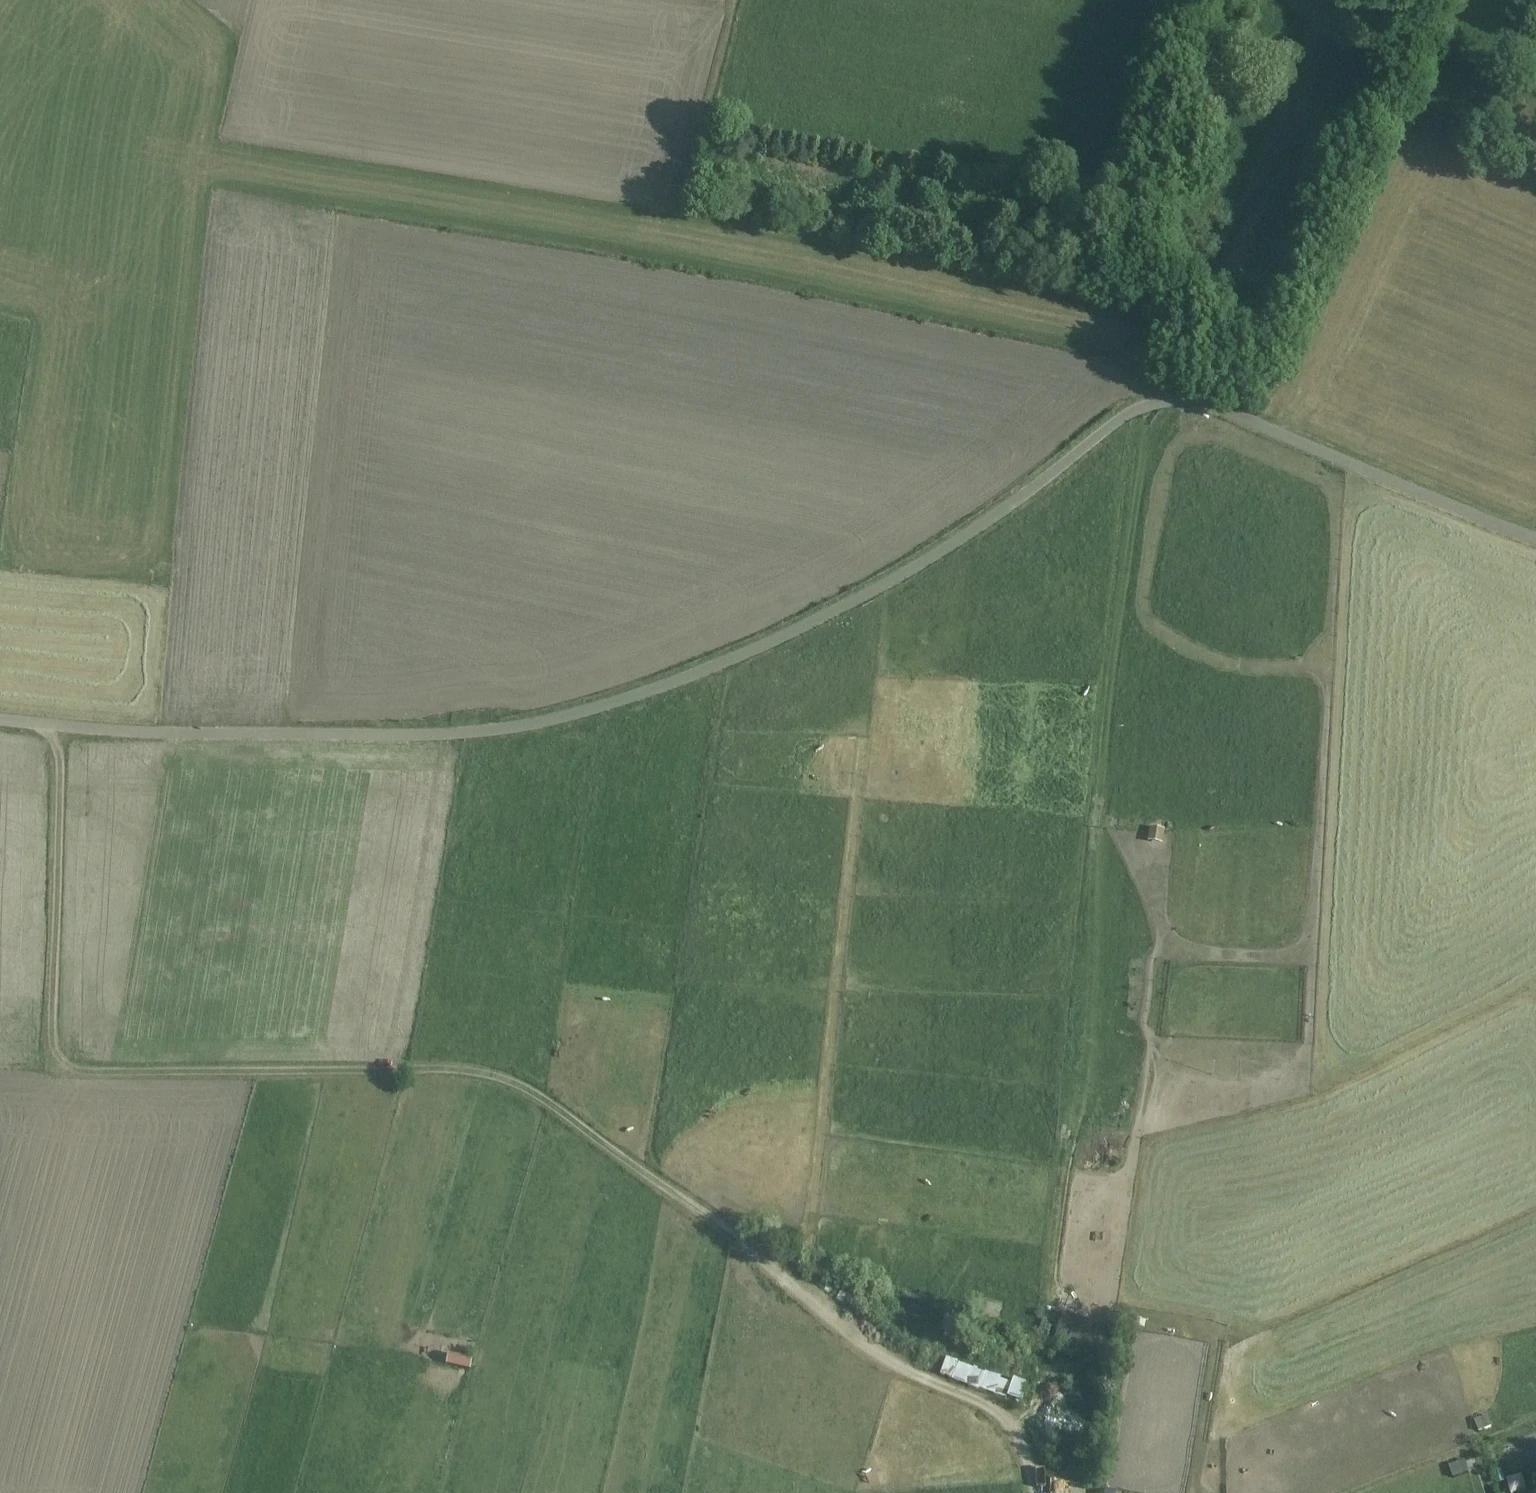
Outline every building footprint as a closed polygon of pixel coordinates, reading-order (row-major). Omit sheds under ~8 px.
[(470,1370),(472,1359),(449,1354),(446,1365),(470,1370)] [(1486,1415),(1474,1420),(1479,1432),(1491,1427),(1486,1415)] [(1449,1467),(1454,1479),(1470,1473),(1465,1462),(1449,1467)] [(1505,1482),(1501,1470),(1494,1472),(1498,1484),(1505,1482)]
